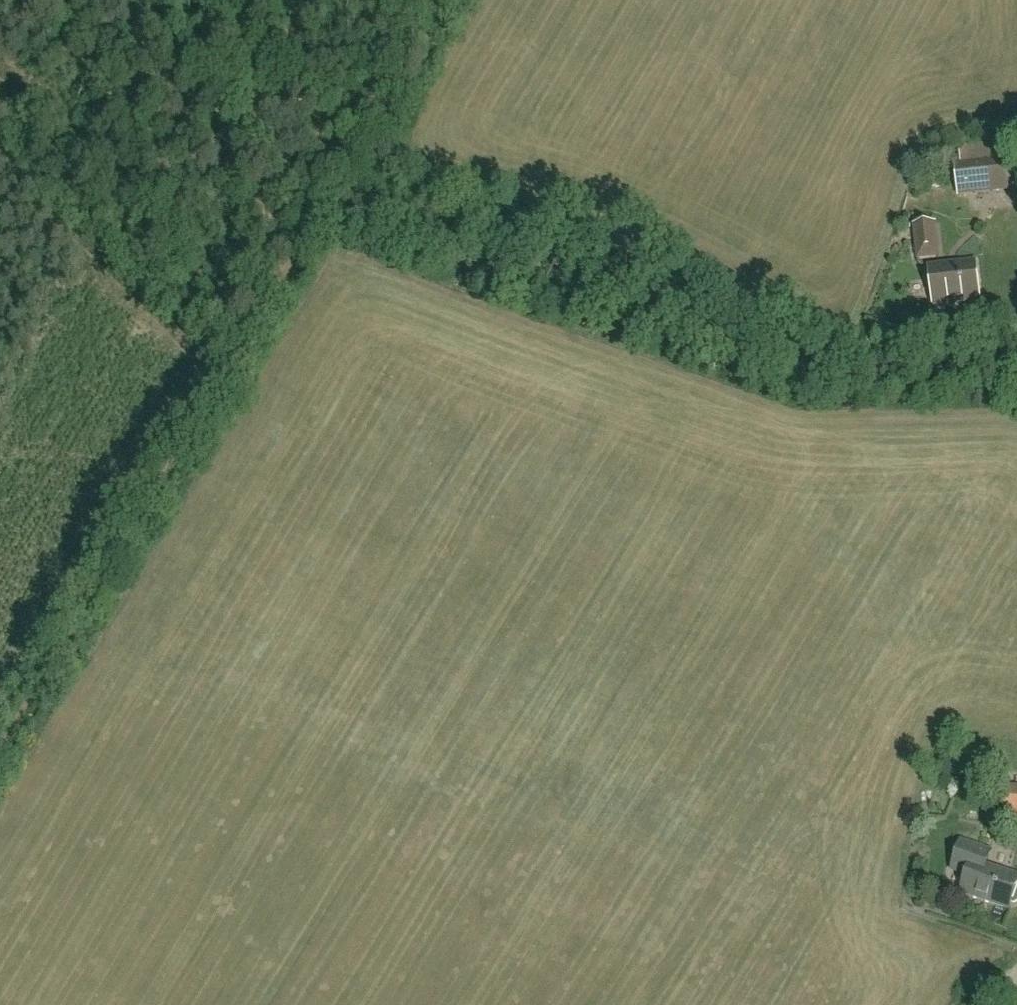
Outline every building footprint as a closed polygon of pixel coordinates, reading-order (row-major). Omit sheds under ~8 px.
[(1012,157),(956,164),(960,196),(1016,189),(1012,157)] [(935,223),(918,225),(915,226),(919,258),(939,256),(935,223)] [(934,305),(981,300),(976,262),(930,267),(934,305)] [(1016,816),(1016,789),(1007,789),(1006,816),(1016,816)] [(976,896),(1009,908),(1016,886),(1016,877),(986,866),(991,852),(962,843),(953,870),(968,875),(962,892),(976,896)]
